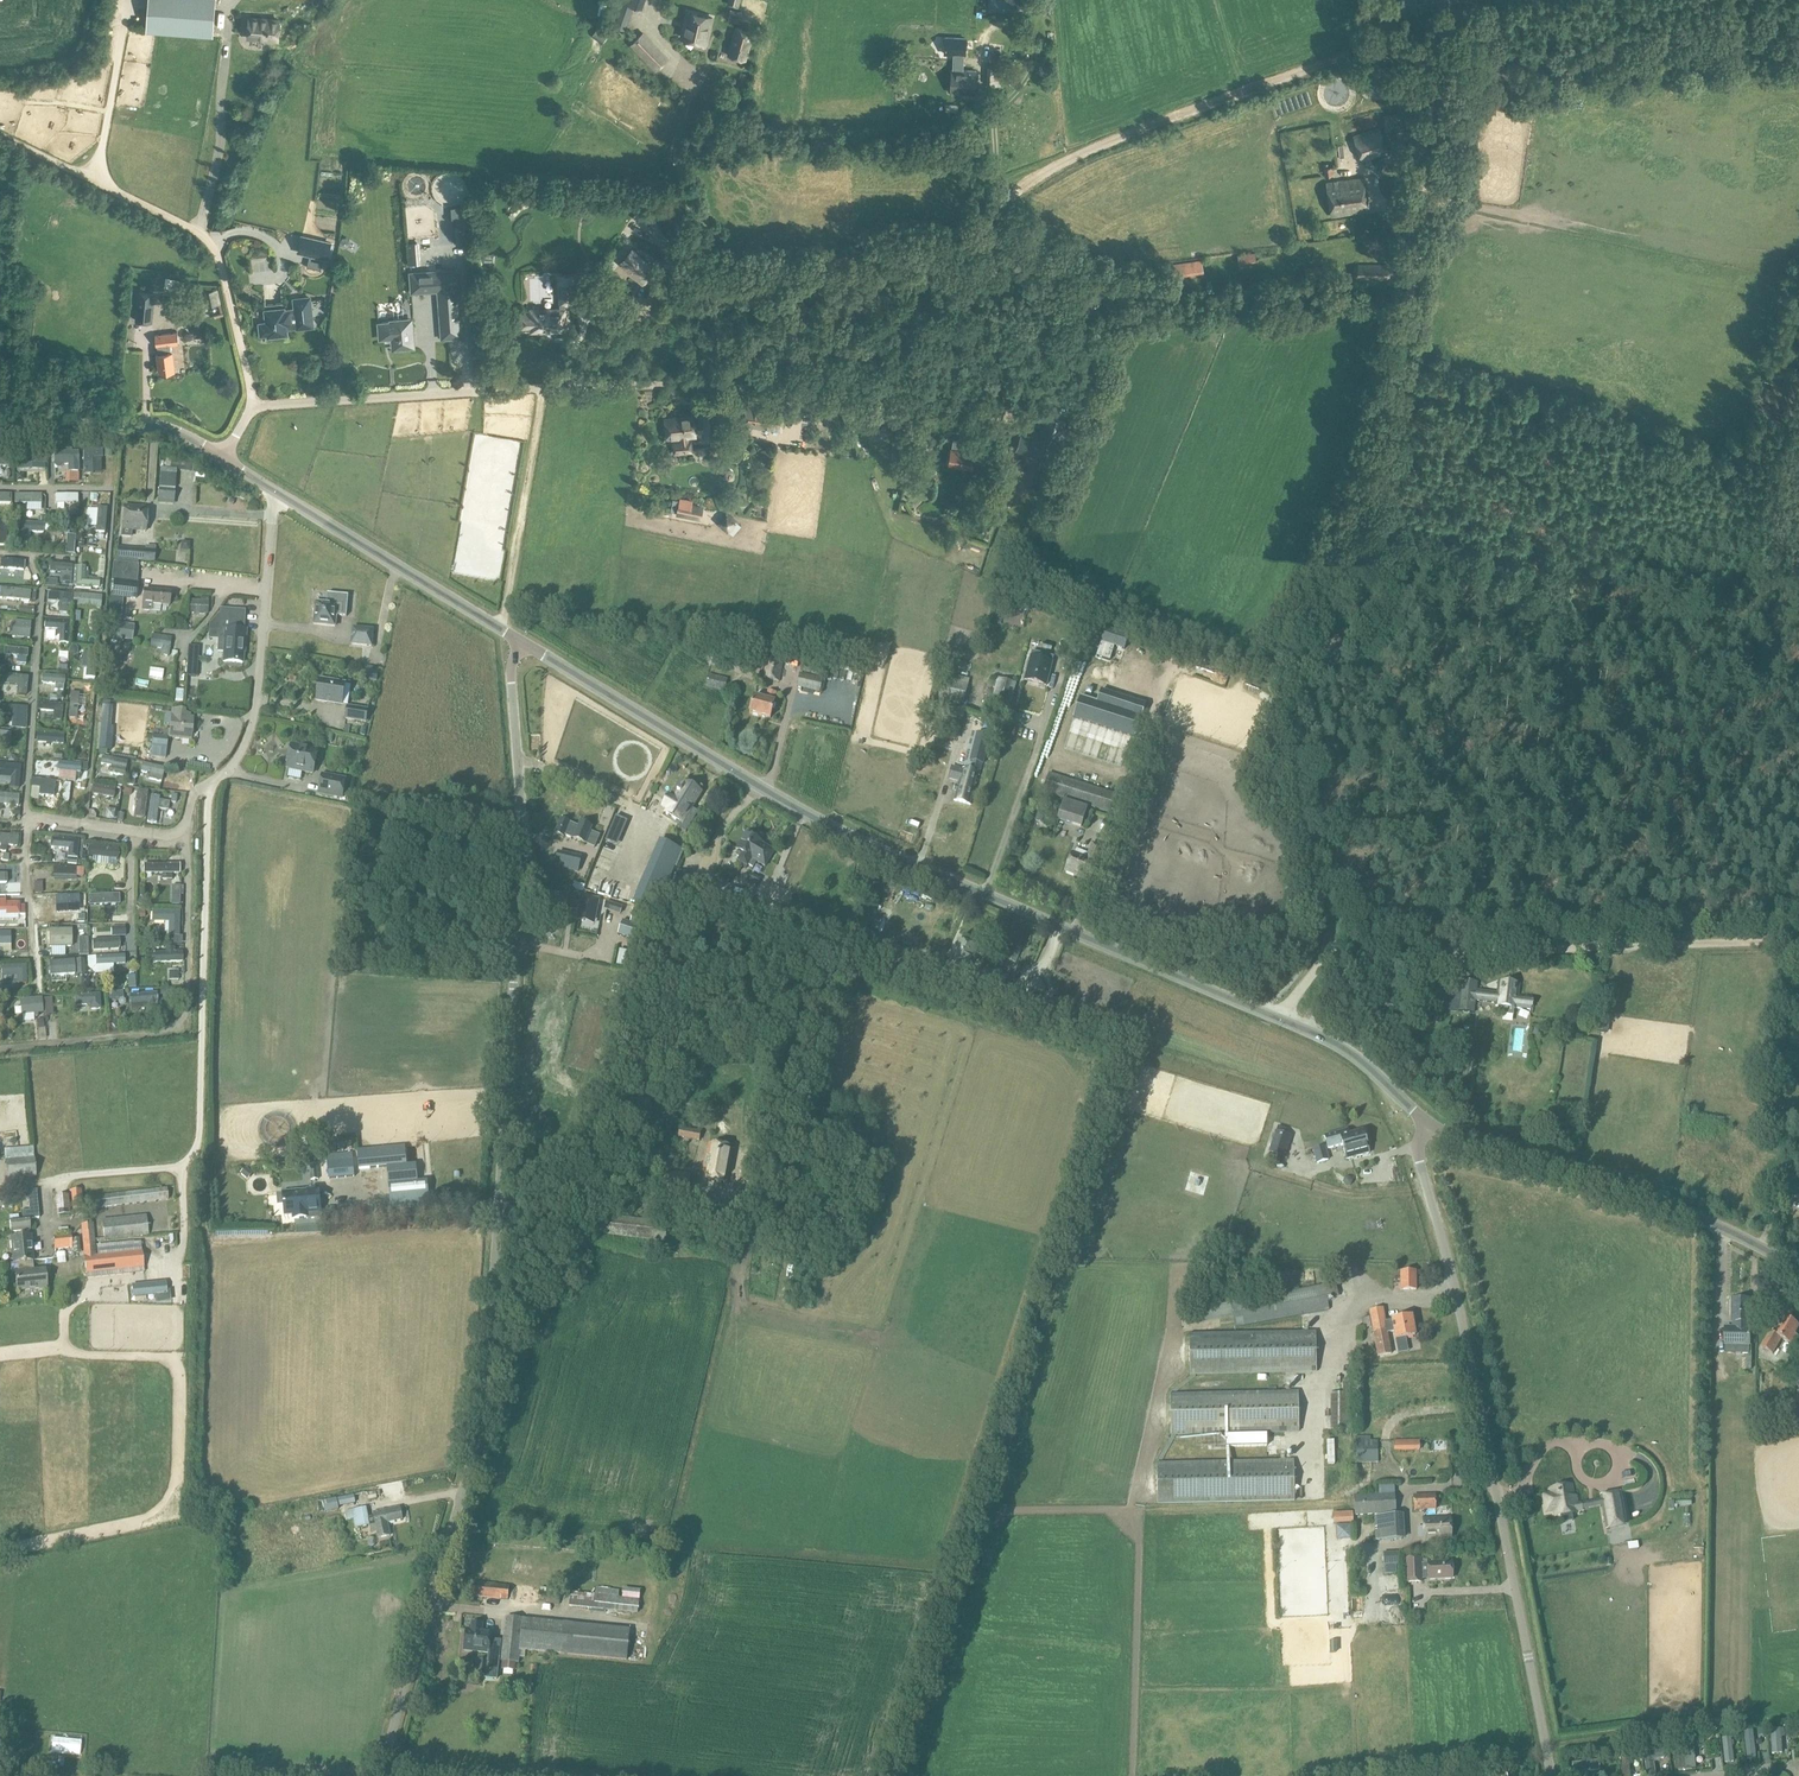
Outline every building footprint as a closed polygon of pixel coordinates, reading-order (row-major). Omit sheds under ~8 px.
[(147,30),(213,35),(215,0),(149,0),(147,30)] [(1023,12),(1023,0),(990,0),(990,11),(1023,12)] [(1418,2),(1421,2),(1430,0),(1432,12),(1449,9),(1448,0),(1417,0),(1418,2)] [(633,6),(622,2),(614,26),(625,29),(633,6)] [(707,43),(713,18),(687,12),(681,37),(707,43)] [(279,20),(250,18),(248,38),(278,40),(279,20)] [(599,25),(592,36),(602,43),(610,33),(599,25)] [(755,32),(735,26),(727,55),(746,61),(755,32)] [(641,34),(630,45),(656,71),(667,61),(641,34)] [(945,39),(945,55),(954,55),(963,56),(965,56),(966,40),(945,39)] [(280,55),(283,42),(271,40),(269,53),(280,55)] [(952,70),(951,93),(965,93),(975,94),(976,71),(963,70),(963,56),(954,55),(953,70),(952,70)] [(998,85),(998,67),(986,66),(986,84),(998,85)] [(1380,128),(1354,137),(1361,160),(1387,152),(1380,128)] [(1323,167),(1325,177),(1333,175),(1331,166),(1323,167)] [(1363,178),(1327,183),(1332,216),(1368,211),(1363,178)] [(663,201),(650,208),(665,236),(678,229),(663,201)] [(454,219),(456,245),(468,244),(465,218),(454,219)] [(301,235),(297,253),(310,256),(312,257),(328,260),(333,242),(301,235)] [(421,264),(419,242),(408,243),(410,265),(421,264)] [(626,257),(620,264),(642,283),(655,269),(633,250),(626,257)] [(1255,254),(1237,257),(1238,266),(1257,263),(1255,254)] [(1171,277),(1202,272),(1200,259),(1169,265),(1171,277)] [(1354,269),(1354,275),(1358,279),(1387,279),(1392,275),(1392,269),(1388,265),(1358,265),(1354,269)] [(411,273),(412,292),(440,290),(444,338),(461,337),(456,270),(411,273)] [(530,314),(520,315),(520,328),(530,327),(530,332),(536,332),(544,332),(543,328),(552,328),(552,331),(566,331),(565,304),(576,304),(575,275),(559,276),(560,309),(550,309),(536,310),(530,310),(530,314)] [(166,278),(163,291),(181,294),(182,290),(184,282),(166,278)] [(486,286),(487,296),(497,296),(496,285),(486,286)] [(138,291),(135,321),(153,323),(156,292),(138,291)] [(279,301),(278,292),(264,293),(265,302),(279,301)] [(294,309),(284,310),(284,309),(266,311),(267,323),(263,323),(260,327),(261,331),(265,335),(268,334),(268,336),(287,334),(286,328),(296,327),(297,329),(314,327),(311,297),(293,298),(294,309)] [(394,337),(395,349),(415,347),(413,318),(390,320),(390,322),(379,323),(380,338),(394,337)] [(204,324),(193,326),(195,339),(206,337),(204,324)] [(158,347),(171,345),(179,345),(177,332),(155,334),(156,347),(158,347)] [(159,354),(157,354),(160,373),(174,371),(172,352),(171,345),(158,347),(159,354)] [(689,437),(688,435),(695,434),(695,431),(703,430),(703,435),(720,432),(716,407),(703,409),(705,423),(697,424),(696,414),(666,419),(669,438),(680,436),(680,438),(672,439),(674,455),(692,453),(691,439),(690,439),(689,437)] [(949,427),(948,434),(969,437),(972,424),(972,420),(970,420),(952,417),(951,417),(949,427)] [(1065,422),(1047,417),(1041,436),(1047,438),(1058,442),(1065,422)] [(1022,434),(1018,448),(1041,456),(1047,438),(1041,436),(1039,440),(1022,434)] [(954,438),(952,449),(951,449),(949,464),(972,468),(975,453),(966,451),(968,441),(954,438)] [(102,457),(102,447),(83,447),(83,473),(92,473),(92,457),(102,457)] [(77,450),(54,450),(54,463),(55,463),(55,465),(57,467),(61,467),(63,465),(63,463),(68,463),(68,470),(77,470),(77,450)] [(0,456),(0,467),(11,466),(11,456),(0,456)] [(968,478),(970,470),(951,465),(949,473),(968,478)] [(1036,492),(1044,495),(1051,481),(1044,477),(1036,492)] [(174,489),(158,488),(157,498),(174,500),(174,489)] [(38,505),(38,500),(41,500),(41,494),(20,494),(20,500),(28,500),(28,505),(38,505)] [(673,499),(671,511),(678,512),(677,515),(701,519),(703,507),(692,505),(693,500),(680,498),(680,500),(673,499)] [(122,530),(121,538),(131,538),(131,531),(142,532),(145,532),(147,508),(124,506),(122,530)] [(98,507),(97,532),(106,532),(107,507),(98,507)] [(973,521),(986,524),(989,514),(975,511),(973,521)] [(14,523),(13,548),(23,548),(24,537),(29,538),(29,532),(30,527),(24,527),(24,523),(14,523)] [(147,549),(118,547),(117,559),(146,561),(147,549)] [(51,564),(50,572),(60,573),(60,583),(71,583),(72,566),(51,564)] [(85,566),(77,565),(76,584),(99,586),(99,578),(87,578),(88,572),(85,572),(85,566)] [(140,583),(123,582),(116,581),(115,597),(139,599),(140,583)] [(144,590),(142,603),(141,611),(151,612),(152,604),(169,606),(170,593),(144,590)] [(72,594),(48,592),(47,600),(59,601),(58,612),(70,613),(72,594)] [(101,595),(77,593),(76,606),(100,608),(101,595)] [(328,593),(327,604),(316,603),(314,624),(335,626),(336,615),(347,617),(349,596),(328,593)] [(208,601),(190,600),(189,613),(207,614),(208,601)] [(220,613),(220,618),(216,618),(210,625),(209,632),(219,632),(219,639),(218,653),(224,653),(223,661),(243,662),(243,652),(244,652),(246,630),(244,630),(245,611),(220,609),(220,613)] [(69,620),(45,618),(45,627),(60,628),(59,641),(68,642),(69,620)] [(14,621),(12,637),(29,639),(31,622),(14,621)] [(109,623),(108,628),(112,629),(110,642),(117,642),(117,638),(118,638),(131,640),(133,627),(109,623)] [(351,645),(373,647),(374,629),(353,627),(351,645)] [(171,638),(151,634),(149,646),(161,648),(161,652),(169,654),(171,638)] [(1108,639),(1101,661),(1115,666),(1118,656),(1132,661),(1136,648),(1108,639)] [(132,640),(117,640),(117,648),(131,649),(132,640)] [(27,647),(4,645),(3,653),(25,655),(25,658),(30,658),(31,649),(26,648),(27,647)] [(70,648),(69,653),(72,656),(75,656),(78,654),(78,649),(76,646),(72,646),(70,648)] [(714,647),(712,664),(714,664),(726,666),(727,661),(729,661),(729,663),(735,664),(737,655),(728,654),(729,649),(714,647)] [(95,678),(97,650),(87,649),(85,677),(95,678)] [(1030,656),(1024,681),(1047,687),(1054,662),(1053,662),(1054,657),(1032,652),(1031,656),(1030,656)] [(187,659),(186,677),(197,677),(198,660),(187,659)] [(768,659),(763,675),(763,678),(780,682),(784,663),(768,659)] [(804,659),(800,673),(824,678),(826,664),(804,659)] [(756,662),(747,660),(746,667),(755,669),(756,662)] [(28,676),(3,673),(2,682),(18,684),(17,693),(26,694),(28,676)] [(824,678),(800,673),(796,687),(820,692),(824,678)] [(65,676),(42,674),(42,682),(55,683),(55,688),(63,689),(63,684),(64,684),(65,676)] [(706,687),(725,692),(728,679),(709,674),(706,687)] [(1016,683),(998,678),(991,702),(1011,707),(1016,683)] [(346,683),(320,679),(316,701),(342,705),(346,683)] [(968,687),(943,681),(938,699),(964,705),(968,687)] [(176,690),(175,700),(183,701),(184,690),(176,690)] [(81,693),(70,692),(68,717),(79,718),(81,693)] [(775,702),(754,696),(750,713),(771,718),(775,702)] [(1135,718),(1074,698),(1067,718),(1127,739),(1135,718)] [(38,701),(37,709),(54,711),(53,719),(61,720),(63,703),(38,701)] [(0,705),(0,713),(13,714),(13,720),(26,720),(27,707),(0,705)] [(368,709),(347,705),(345,718),(366,722),(368,709)] [(102,706),(98,749),(111,750),(112,736),(109,736),(112,707),(102,706)] [(151,751),(150,757),(166,759),(168,737),(190,739),(192,717),(183,716),(184,711),(172,710),(172,713),(165,712),(164,725),(170,726),(170,729),(163,729),(163,737),(160,736),(153,735),(151,751)] [(752,715),(750,723),(772,728),(774,720),(752,715)] [(14,742),(20,742),(21,733),(0,730),(0,739),(4,740),(4,744),(13,746),(14,742)] [(37,732),(36,741),(46,742),(46,745),(50,746),(50,742),(63,744),(64,735),(37,732)] [(990,737),(977,734),(970,761),(973,762),(982,764),(983,765),(990,737)] [(292,745),(287,768),(313,773),(317,750),(292,745)] [(126,761),(102,756),(101,763),(111,765),(110,773),(124,775),(126,761)] [(52,768),(73,770),(73,763),(52,761),(52,768)] [(161,781),(162,776),(164,767),(142,762),(140,771),(149,773),(148,778),(161,781)] [(0,763),(0,771),(6,772),(6,777),(10,777),(9,787),(18,788),(20,774),(22,774),(23,765),(0,763)] [(951,768),(948,780),(959,783),(957,792),(955,801),(971,805),(975,785),(977,775),(979,776),(981,767),(972,765),(970,772),(951,768)] [(72,780),(72,772),(52,771),(52,779),(72,780)] [(1049,772),(1042,793),(1110,814),(1116,794),(1049,772)] [(322,775),(318,794),(342,798),(346,780),(322,775)] [(53,796),(54,781),(31,778),(30,786),(40,787),(39,795),(53,796)] [(668,811),(666,814),(681,823),(678,828),(686,833),(698,812),(691,808),(700,793),(685,784),(684,786),(680,791),(679,790),(677,793),(679,794),(668,811)] [(160,797),(150,796),(147,822),(156,823),(158,809),(168,810),(169,802),(159,801),(160,797)] [(466,804),(470,816),(480,813),(475,800),(466,804)] [(1088,808),(1064,801),(1057,820),(1082,828),(1088,808)] [(114,811),(106,810),(105,818),(113,819),(114,811)] [(93,811),(89,811),(88,818),(96,819),(96,815),(93,811)] [(1035,819),(1038,821),(1041,821),(1043,819),(1043,815),(1041,813),(1037,813),(1035,815),(1035,819)] [(574,839),(585,844),(592,827),(580,822),(578,827),(561,820),(555,833),(564,837),(565,835),(574,838),(574,839)] [(756,827),(755,835),(762,836),(764,828),(756,827)] [(0,834),(0,844),(0,851),(6,851),(6,845),(17,845),(18,833),(11,833),(11,835),(0,834)] [(761,844),(762,842),(746,833),(736,850),(738,851),(735,855),(740,858),(738,861),(748,866),(748,865),(753,867),(756,862),(765,867),(774,852),(761,844)] [(68,848),(67,857),(77,858),(79,839),(50,836),(50,847),(68,848)] [(607,881),(623,845),(609,839),(593,875),(607,881)] [(661,841),(641,888),(635,903),(655,911),(681,851),(661,841)] [(1090,880),(1102,849),(1091,845),(1086,859),(1073,854),(1066,871),(1090,880)] [(575,854),(563,850),(557,870),(570,874),(575,854)] [(179,864),(143,864),(143,873),(179,873),(179,864)] [(762,879),(751,874),(749,879),(758,885),(762,879)] [(17,888),(17,876),(4,876),(4,889),(17,888)] [(54,889),(68,890),(68,877),(54,876),(54,889)] [(172,886),(171,905),(180,905),(180,886),(172,886)] [(710,891),(702,905),(713,911),(721,897),(710,891)] [(579,910),(581,903),(568,900),(569,896),(545,893),(542,914),(565,918),(567,907),(579,910)] [(725,894),(720,910),(724,911),(734,914),(757,921),(762,905),(725,894)] [(81,895),(55,896),(55,904),(75,904),(75,912),(82,912),(81,895)] [(119,895),(96,895),(96,903),(119,903),(119,895)] [(579,910),(578,916),(595,919),(599,900),(582,896),(581,903),(579,910)] [(0,900),(0,912),(6,912),(6,914),(19,914),(19,903),(5,903),(5,900),(0,900)] [(606,902),(603,910),(620,915),(623,907),(606,902)] [(649,928),(651,921),(653,914),(635,908),(630,922),(647,927),(648,927),(649,928)] [(168,921),(168,935),(179,935),(179,910),(152,910),(152,921),(168,921)] [(724,911),(722,918),(732,921),(734,914),(724,911)] [(647,927),(630,922),(623,920),(618,935),(643,942),(648,927),(647,927)] [(125,927),(115,927),(116,937),(126,936),(125,927)] [(49,928),(49,937),(49,946),(71,946),(71,928),(49,928)] [(0,933),(0,945),(10,945),(10,932),(0,933)] [(977,948),(959,940),(948,965),(967,973),(977,948)] [(890,949),(887,955),(913,966),(918,956),(891,945),(890,949)] [(1007,959),(1015,963),(1019,953),(1012,949),(1007,959)] [(182,951),(145,953),(145,963),(182,961),(182,951)] [(74,959),(49,961),(50,975),(75,973),(74,959)] [(25,983),(25,965),(1,966),(1,974),(17,974),(17,983),(25,983)] [(169,972),(169,980),(179,980),(178,972),(169,972)] [(135,976),(128,976),(128,988),(136,988),(135,976)] [(1038,979),(1025,983),(1026,997),(1039,1001),(1046,989),(1038,979)] [(1461,980),(1459,1002),(1458,1012),(1474,1014),(1476,1001),(1477,990),(1478,982),(1461,980)] [(1490,991),(1489,1002),(1496,1003),(1496,1006),(1497,1006),(1497,1008),(1497,1014),(1513,1016),(1514,1010),(1515,1010),(1515,1008),(1531,1010),(1531,1008),(1532,1008),(1533,1000),(1532,999),(1532,998),(1518,997),(1519,985),(1498,983),(1497,992),(1490,991)] [(1785,992),(1786,1013),(1798,1012),(1798,992),(1785,992)] [(98,993),(75,995),(75,1005),(90,1004),(91,1009),(100,1008),(98,993)] [(156,993),(129,994),(130,1008),(149,1007),(150,1018),(156,1017),(155,1001),(157,1001),(156,993)] [(41,998),(20,1000),(21,1015),(33,1014),(33,1017),(37,1017),(37,1014),(42,1013),(41,998)] [(44,1007),(53,1006),(52,998),(44,998),(44,1007)] [(1599,1012),(1595,1032),(1608,1034),(1611,1014),(1599,1012)] [(1461,1030),(1447,1028),(1446,1039),(1459,1040),(1461,1030)] [(1523,1059),(1524,1036),(1512,1036),(1511,1059),(1523,1059)] [(702,1132),(680,1127),(678,1137),(699,1142),(702,1132)] [(1364,1132),(1350,1135),(1348,1130),(1324,1136),(1327,1147),(1342,1143),(1346,1159),(1369,1153),(1364,1132)] [(1269,1152),(1284,1157),(1291,1136),(1276,1132),(1269,1152)] [(335,1141),(327,1142),(328,1154),(336,1153),(335,1141)] [(710,1144),(703,1178),(726,1182),(733,1148),(710,1144)] [(357,1150),(359,1170),(407,1165),(405,1146),(357,1150)] [(1317,1163),(1329,1160),(1325,1146),(1313,1149),(1317,1163)] [(352,1153),(327,1156),(329,1179),(355,1177),(352,1153)] [(1796,1155),(1790,1167),(1798,1171),(1798,1157),(1796,1155)] [(34,1158),(5,1160),(7,1179),(35,1176),(34,1158)] [(319,1180),(317,1165),(310,1166),(311,1180),(319,1180)] [(246,1168),(240,1174),(247,1180),(253,1174),(246,1168)] [(1345,1178),(1343,1182),(1346,1186),(1351,1186),(1353,1182),(1350,1177),(1345,1178)] [(428,1180),(418,1181),(389,1184),(390,1205),(430,1201),(428,1180)] [(117,1194),(119,1206),(169,1200),(167,1188),(117,1194)] [(22,1212),(23,1220),(10,1222),(11,1233),(29,1231),(28,1221),(31,1221),(31,1219),(39,1218),(37,1190),(28,1191),(30,1211),(22,1212)] [(84,1211),(83,1198),(82,1190),(69,1191),(72,1217),(84,1215),(84,1211)] [(307,1213),(321,1211),(319,1191),(283,1194),(285,1215),(294,1214),(294,1218),(308,1217),(307,1213)] [(70,1207),(57,1208),(57,1223),(70,1222),(70,1207)] [(595,1214),(594,1222),(592,1234),(666,1243),(667,1222),(595,1214)] [(105,1240),(149,1235),(146,1215),(103,1220),(105,1240)] [(81,1224),(84,1256),(96,1255),(93,1223),(81,1224)] [(55,1250),(56,1250),(72,1248),(71,1234),(53,1236),(55,1250)] [(33,1261),(31,1236),(11,1238),(14,1263),(18,1263),(33,1261)] [(141,1242),(97,1246),(98,1255),(142,1251),(141,1242)] [(98,1255),(96,1255),(84,1256),(86,1274),(97,1273),(144,1268),(142,1251),(98,1255)] [(18,1263),(19,1273),(15,1273),(17,1291),(47,1288),(45,1270),(34,1271),(33,1261),(18,1263)] [(1416,1289),(1416,1271),(1400,1272),(1401,1290),(1416,1289)] [(1338,1295),(1336,1284),(1335,1276),(1322,1278),(1323,1285),(1231,1302),(1189,1310),(1192,1325),(1233,1317),(1235,1328),(1329,1310),(1327,1301),(1326,1297),(1339,1295),(1338,1295)] [(163,1281),(131,1284),(132,1294),(154,1292),(155,1299),(168,1298),(167,1291),(164,1291),(163,1281)] [(1732,1322),(1734,1322),(1734,1327),(1725,1326),(1724,1346),(1751,1346),(1751,1327),(1749,1327),(1748,1322),(1751,1322),(1751,1299),(1732,1299),(1732,1322)] [(1383,1308),(1369,1311),(1370,1317),(1372,1328),(1373,1333),(1388,1331),(1394,1330),(1396,1339),(1406,1337),(1415,1336),(1412,1316),(1392,1320),(1386,1322),(1383,1308)] [(1370,1317),(1362,1318),(1364,1329),(1372,1328),(1370,1317)] [(1769,1331),(1760,1347),(1773,1354),(1782,1338),(1794,1346),(1798,1337),(1798,1336),(1795,1334),(1798,1327),(1798,1325),(1786,1318),(1776,1335),(1769,1331)] [(1316,1331),(1306,1331),(1189,1334),(1190,1375),(1317,1372),(1316,1331)] [(1388,1331),(1373,1333),(1377,1357),(1392,1354),(1388,1331)] [(1774,1363),(1783,1349),(1779,1347),(1770,1360),(1774,1363)] [(1331,1393),(1330,1430),(1351,1430),(1351,1380),(1343,1380),(1343,1393),(1331,1393)] [(1289,1391),(1287,1391),(1170,1394),(1171,1435),(1299,1432),(1298,1391),(1289,1391)] [(1371,1436),(1355,1436),(1356,1463),(1378,1463),(1378,1441),(1371,1441),(1371,1436)] [(1447,1439),(1426,1440),(1425,1446),(1433,1446),(1433,1449),(1448,1449),(1447,1439)] [(1414,1451),(1414,1444),(1414,1440),(1395,1440),(1395,1451),(1414,1451)] [(1283,1460),(1282,1460),(1157,1463),(1158,1504),(1295,1501),(1294,1459),(1284,1460),(1283,1460)] [(1551,1494),(1543,1496),(1546,1512),(1546,1514),(1554,1513),(1555,1518),(1561,1517),(1562,1523),(1573,1521),(1572,1515),(1579,1514),(1579,1512),(1583,1511),(1582,1508),(1582,1503),(1581,1503),(1578,1503),(1577,1496),(1574,1497),(1573,1493),(1572,1486),(1550,1489),(1551,1494)] [(1620,1492),(1600,1496),(1601,1500),(1602,1505),(1606,1527),(1606,1530),(1608,1529),(1609,1531),(1624,1528),(1624,1527),(1625,1527),(1625,1526),(1626,1526),(1620,1492)] [(1396,1514),(1395,1493),(1354,1496),(1355,1516),(1396,1514)] [(1436,1510),(1436,1494),(1413,1496),(1414,1511),(1436,1510)] [(338,1499),(337,1499),(338,1507),(351,1504),(349,1496),(338,1499)] [(337,1499),(323,1502),(325,1512),(339,1509),(338,1507),(337,1499)] [(367,1508),(345,1512),(347,1520),(353,1519),(355,1528),(370,1525),(369,1518),(367,1508)] [(375,1517),(369,1518),(370,1525),(372,1533),(377,1532),(379,1538),(390,1536),(387,1523),(402,1520),(400,1508),(374,1513),(375,1517)] [(1353,1523),(1353,1512),(1333,1513),(1333,1524),(1353,1523)] [(1401,1515),(1396,1515),(1375,1516),(1375,1541),(1403,1539),(1401,1515)] [(1425,1540),(1451,1539),(1450,1518),(1424,1519),(1425,1540)] [(1572,1530),(1562,1533),(1564,1541),(1574,1538),(1572,1530)] [(1454,1551),(1454,1539),(1422,1541),(1423,1552),(1454,1551)] [(1628,1553),(1629,1560),(1639,1558),(1637,1551),(1628,1553)] [(1398,1555),(1383,1555),(1384,1573),(1397,1573),(1397,1565),(1398,1565),(1398,1555)] [(1406,1560),(1407,1584),(1422,1583),(1421,1575),(1428,1575),(1429,1579),(1453,1578),(1452,1562),(1428,1563),(1428,1564),(1421,1564),(1421,1559),(1406,1560)] [(510,1585),(474,1582),(473,1597),(508,1600),(510,1585)] [(640,1600),(624,1598),(571,1592),(570,1606),(638,1614),(640,1600)] [(1391,1616),(1403,1616),(1403,1605),(1391,1605),(1391,1616)] [(1430,1611),(1414,1612),(1415,1626),(1431,1626),(1430,1611)] [(528,1619),(523,1619),(506,1617),(501,1661),(520,1664),(520,1651),(628,1661),(631,1629),(528,1619)] [(464,1650),(488,1653),(489,1645),(499,1646),(499,1644),(501,1644),(502,1641),(490,1639),(491,1632),(482,1631),(483,1625),(471,1623),(471,1629),(466,1629),(464,1650)] [(487,1661),(478,1660),(477,1675),(485,1676),(485,1678),(496,1679),(498,1658),(499,1658),(501,1644),(499,1644),(499,1646),(489,1645),(488,1653),(487,1661)] [(1783,1730),(1780,1730),(1770,1730),(1772,1755),(1782,1754),(1780,1738),(1784,1738),(1783,1730)] [(1661,1738),(1651,1740),(1652,1748),(1663,1746),(1661,1738)] [(1704,1740),(1696,1741),(1697,1748),(1705,1747),(1704,1740)] [(1676,1770),(1695,1768),(1693,1745),(1674,1746),(1676,1770)] [(1636,1748),(1628,1749),(1629,1761),(1638,1760),(1636,1748)] [(1646,1775),(1647,1775),(1655,1775),(1653,1759),(1662,1758),(1661,1748),(1642,1751),(1646,1775)] [(1706,1769),(1706,1752),(1699,1752),(1698,1769),(1706,1769)] [(1572,1775),(1581,1775),(1581,1771),(1598,1769),(1597,1759),(1571,1762),(1572,1775)]
